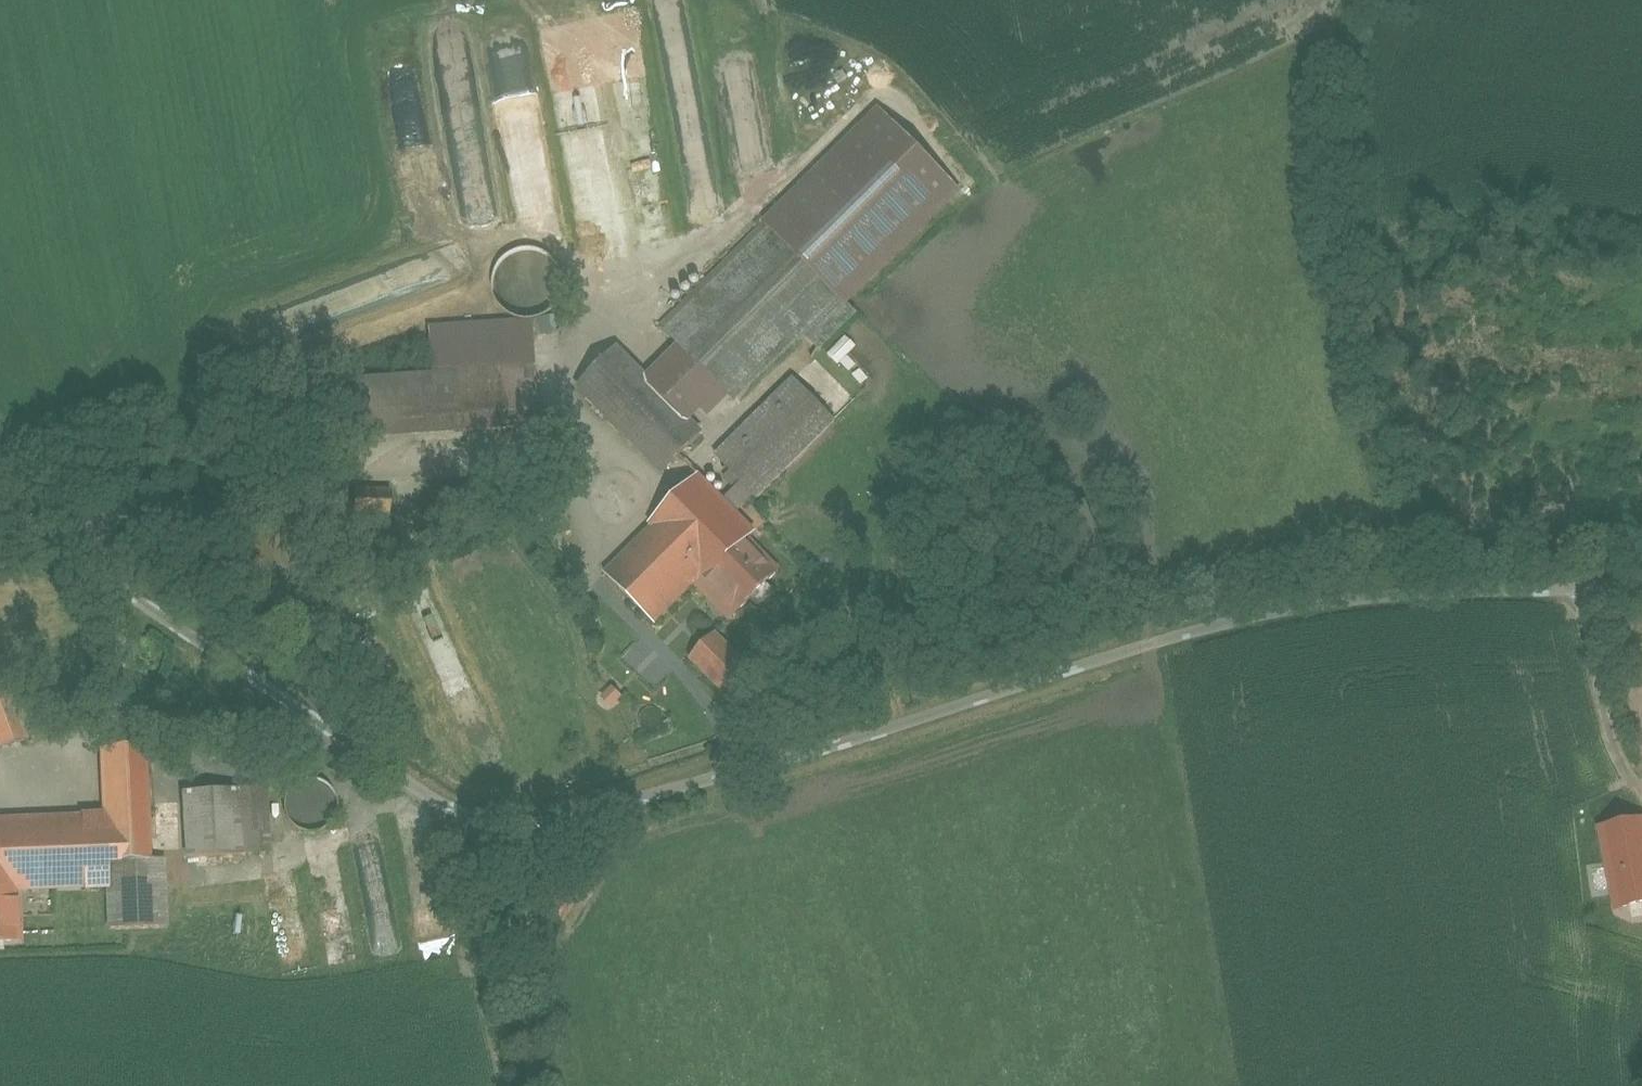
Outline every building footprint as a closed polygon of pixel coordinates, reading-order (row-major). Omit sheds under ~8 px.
[(967,189),(878,101),(759,222),(843,308),(967,189)] [(739,410),(843,308),(759,222),(654,323),(676,347),(726,399),(739,410)] [(431,374),(346,380),(351,447),(543,435),(536,319),(428,326),(431,374)] [(830,350),(840,362),(859,346),(850,335),(830,350)] [(726,399),(676,347),(644,377),(694,430),(726,399)] [(618,349),(576,390),(662,479),(705,438),(694,430),(644,377),(618,349)] [(838,420),(792,375),(711,459),(757,504),(838,420)] [(781,567),(698,482),(604,573),(659,629),(697,592),(725,621),(781,567)] [(747,660),(717,632),(689,660),(719,689),(747,660)] [(28,738),(9,688),(0,692),(0,748),(28,738)] [(0,815),(0,941),(22,940),(20,899),(113,894),(112,863),(150,861),(145,752),(101,754),(103,810),(0,815)] [(271,786),(179,792),(184,862),(275,856),(271,786)] [(1597,826),(1618,916),(1641,911),(1641,816),(1597,826)] [(112,863),(113,894),(114,931),(173,929),(170,860),(112,863)]
